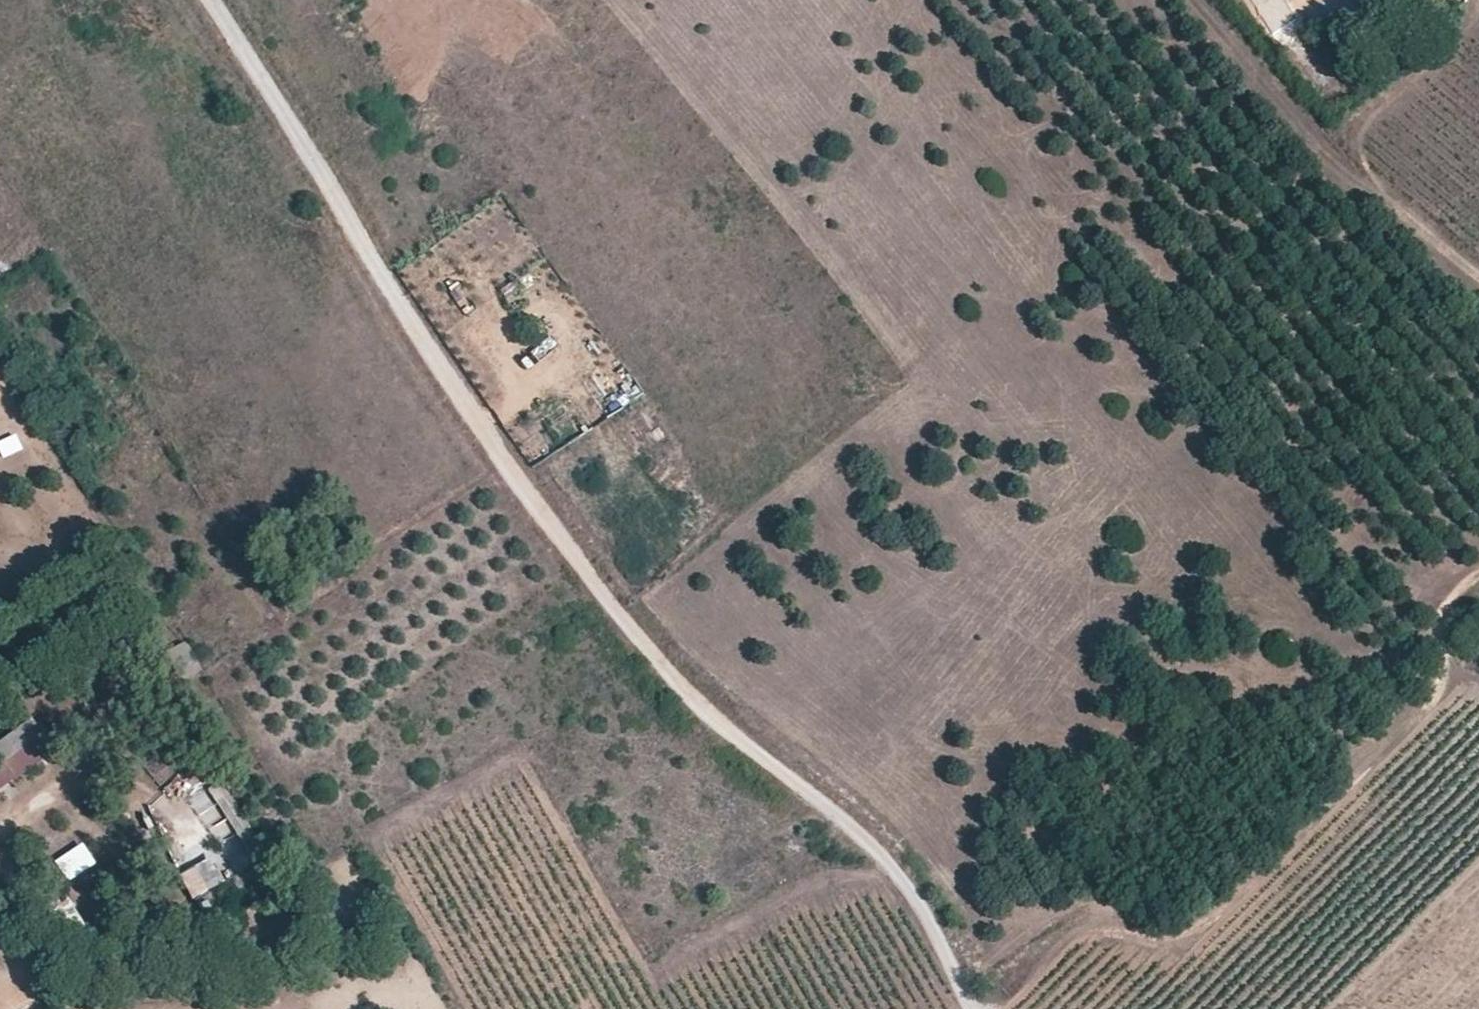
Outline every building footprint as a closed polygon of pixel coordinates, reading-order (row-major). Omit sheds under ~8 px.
[(0,441),(0,455),(2,460),(23,451),(16,434),(0,441)] [(0,742),(0,793),(44,758),(19,727),(0,742)] [(209,789),(193,797),(230,871),(247,862),(209,789)] [(63,881),(95,869),(86,845),(54,857),(63,881)] [(192,900),(225,883),(211,858),(178,875),(192,900)]
